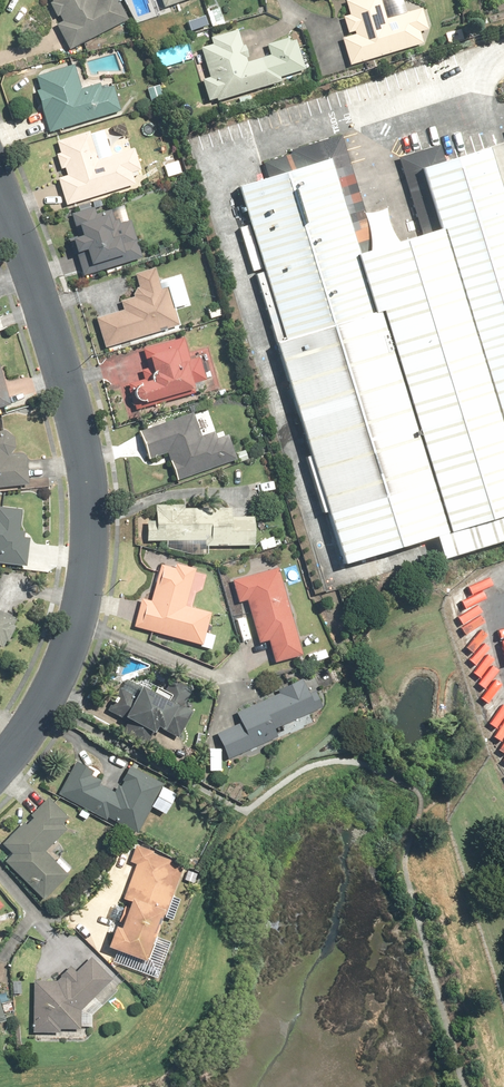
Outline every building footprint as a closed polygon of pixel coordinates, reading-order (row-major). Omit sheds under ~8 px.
[(65,55),(129,25),(117,0),(100,0),(96,2),(95,0),(47,0),(59,25),(52,29),(65,55)] [(161,10),(189,0),(158,0),(161,10)] [(347,66),(421,44),(418,35),(428,32),(422,10),(387,20),(381,0),(342,0),(347,18),(339,20),(344,37),(339,39),(347,66)] [(198,83),(205,107),(279,84),(271,57),(248,64),(238,31),(209,40),(211,45),(199,49),(208,80),(198,83)] [(29,80),(46,136),(119,115),(109,82),(81,90),(74,67),(29,80)] [(55,180),(64,210),(147,185),(135,146),(111,154),(103,129),(52,144),(63,178),(55,180)] [(480,154),(413,173),(429,227),(473,383),(503,492),(503,239),(480,154)] [(364,312),(320,157),(222,185),(328,557),(438,526),(376,309),(364,312)] [(61,221),(78,278),(143,259),(132,223),(116,228),(109,206),(61,221)] [(438,526),(503,508),(503,492),(473,383),(429,227),(359,247),(438,526)] [(93,319),(103,351),(178,328),(160,267),(133,275),(139,297),(117,304),(119,311),(93,319)] [(125,385),(133,413),(198,393),(195,382),(204,379),(197,358),(189,361),(182,339),(141,352),(149,378),(125,385)] [(14,405),(0,357),(0,409),(14,405)] [(195,412),(135,430),(145,463),(165,457),(173,485),(237,466),(226,430),(203,437),(195,412)] [(35,487),(32,450),(13,451),(12,429),(0,430),(0,489),(35,487)] [(203,549),(254,550),(254,512),(186,511),(186,507),(152,506),(152,521),(143,521),(143,542),(203,543),(203,549)] [(29,565),(33,532),(20,530),(22,510),(0,508),(0,562),(29,565)] [(139,599),(131,629),(211,652),(216,635),(206,633),(211,615),(186,608),(196,571),(161,561),(150,602),(139,599)] [(303,658),(277,566),(228,580),(236,605),(243,603),(256,648),(264,646),(270,667),(303,658)] [(6,646),(23,607),(0,597),(0,643),(6,646)] [(127,675),(107,711),(150,734),(156,723),(174,733),(189,706),(181,701),(189,686),(172,677),(163,694),(127,675)] [(213,736),(223,761),(276,741),(272,731),(322,712),(310,681),(231,711),(237,727),(213,736)] [(73,764),(54,797),(132,841),(148,814),(160,821),(175,794),(126,767),(114,788),(73,764)] [(41,904),(96,853),(46,801),(0,844),(0,861),(41,904)] [(112,930),(103,955),(142,969),(161,917),(164,918),(183,865),(134,847),(128,865),(134,867),(121,903),(127,905),(117,932),(112,930)] [(72,967),(59,980),(28,981),(30,1036),(94,1034),(93,1005),(117,980),(93,957),(77,972),(72,967)]
